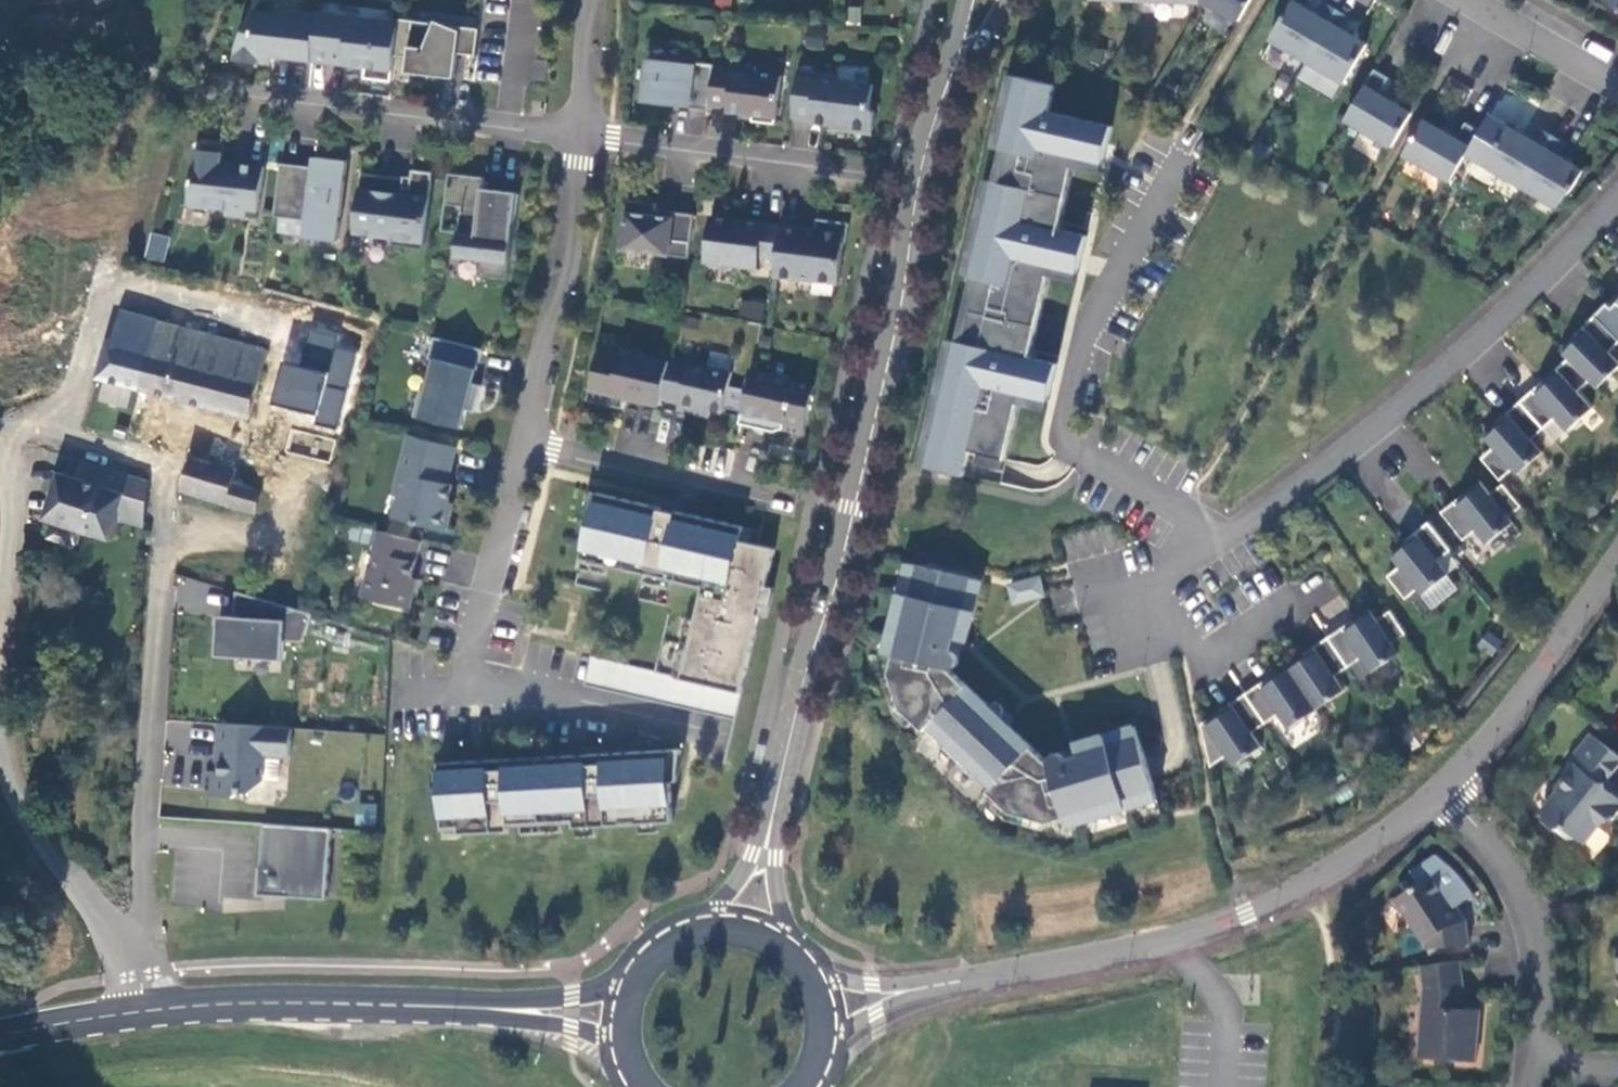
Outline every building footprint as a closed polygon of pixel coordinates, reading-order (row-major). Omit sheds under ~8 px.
[(1203,2),(1209,3),(1242,22),(1254,0),(1203,0),(1203,2)] [(1609,3),(1617,9),(1617,0),(1611,0),(1609,3)] [(1308,62),(1339,10),(1325,2),(1317,15),(1312,12),(1310,5),(1303,7),(1293,1),(1271,40),(1308,62)] [(238,49),(237,61),(262,64),(263,55),(313,61),(319,13),(320,12),(283,8),(277,13),(258,10),(255,33),(248,32),(238,49)] [(1353,19),(1339,10),(1308,62),(1346,84),(1369,45),(1360,40),(1357,32),(1350,34),(1345,32),(1353,19)] [(335,64),(335,58),(347,60),(352,66),(368,68),(366,78),(393,82),(396,56),(400,23),(319,13),(313,61),(335,64)] [(396,56),(410,58),(409,64),(431,67),(430,75),(457,79),(461,54),(478,56),(481,29),(401,19),(400,23),(396,56)] [(716,65),(696,62),(696,65),(650,59),(645,102),(710,110),(711,106),(715,68),(716,65)] [(550,61),(537,60),(535,80),(547,82),(550,61)] [(777,124),(783,76),(760,73),(756,68),(734,65),(734,70),(715,68),(711,106),(729,109),(729,113),(755,116),(754,122),(777,124)] [(1394,147),(1413,114),(1400,106),(1398,98),(1390,100),(1381,95),(1391,78),(1376,70),(1347,120),(1394,147)] [(842,76),(800,71),(794,118),(813,120),(813,122),(834,125),(834,122),(848,124),(848,126),(855,132),(867,133),(875,129),(877,113),(872,108),(875,85),(847,81),(842,76)] [(1059,85),(1022,77),(1006,142),(1014,144),(997,215),(990,214),(975,278),(983,280),(967,343),(960,342),(931,467),(967,476),(973,451),(1009,459),(1025,394),(1051,401),(1060,364),(1034,358),(1053,267),(1081,274),(1090,236),(1064,230),(1079,158),(1106,164),(1115,126),(1053,113),(1059,85)] [(1438,129),(1425,121),(1405,154),(1452,181),(1481,131),(1467,123),(1458,140),(1448,134),(1446,127),(1438,129)] [(1524,187),(1554,136),(1540,127),(1532,141),(1528,138),(1526,131),(1518,132),(1509,127),(1487,166),(1524,187)] [(1568,144),(1554,136),(1524,187),(1558,207),(1574,191),(1585,171),(1575,165),(1572,158),(1565,160),(1561,157),(1568,144)] [(226,147),(206,145),(205,150),(197,149),(190,205),(228,210),(227,215),(249,217),(250,210),(260,211),(266,167),(233,163),(233,168),(224,167),(226,147)] [(307,178),(309,167),(283,164),(276,216),(311,220),(309,238),(338,241),(349,161),(319,157),(318,168),(316,179),(307,178)] [(318,168),(309,167),(307,178),(316,179),(318,168)] [(406,187),(407,179),(363,174),(356,233),(395,238),(394,246),(425,250),(434,173),(414,170),(413,180),(412,188),(406,187)] [(484,190),(486,178),(451,174),(447,204),(463,206),(457,256),(483,259),(481,276),(507,279),(522,194),(484,190)] [(657,216),(658,204),(630,200),(623,250),(691,258),(696,215),(675,212),(674,218),(657,216)] [(782,225),(712,217),(706,264),(759,271),(760,260),(777,262),(782,225)] [(777,262),(776,276),(840,284),(845,242),(848,243),(850,223),(818,219),(817,230),(782,225),(777,262)] [(143,257),(162,263),(169,237),(150,232),(143,257)] [(761,321),(765,302),(742,297),(738,316),(761,321)] [(1599,318),(1617,337),(1617,304),(1615,308),(1611,305),(1599,318)] [(112,340),(107,338),(96,376),(210,411),(250,420),(269,347),(120,309),(112,340)] [(1599,318),(1587,330),(1590,333),(1581,342),(1578,339),(1564,353),(1572,361),(1592,382),(1600,389),(1617,371),(1617,360),(1611,353),(1617,347),(1617,337),(1599,318)] [(342,332),(311,324),(302,367),(283,363),(271,405),(314,416),(312,424),(336,432),(354,352),(337,348),(342,332)] [(484,349),(436,336),(431,358),(436,360),(428,391),(423,390),(416,416),(463,428),(468,410),(476,412),(483,385),(469,382),(473,369),(478,370),(484,349)] [(671,362),(623,351),(622,356),(600,351),(589,400),(625,409),(627,398),(661,406),(663,399),(671,362)] [(724,413),(734,372),(672,358),(671,362),(663,399),(682,403),(680,410),(711,417),(712,410),(724,413)] [(1592,382),(1572,361),(1547,386),(1551,389),(1542,398),(1539,394),(1525,406),(1548,432),(1560,420),(1573,433),(1596,409),(1581,393),(1592,382)] [(816,386),(753,372),(741,424),(776,432),(784,429),(805,434),(816,386)] [(1548,432),(1525,406),(1512,418),(1515,421),(1506,430),(1503,426),(1488,439),(1499,451),(1486,462),(1505,484),(1517,473),(1522,478),(1548,456),(1536,443),(1548,432)] [(454,462),(407,450),(396,494),(401,496),(396,517),(448,531),(453,511),(448,509),(454,485),(449,484),(454,462)] [(238,468),(190,454),(178,492),(253,513),(246,534),(294,550),(305,503),(234,483),(238,468)] [(61,475),(47,519),(111,541),(127,495),(122,494),(128,475),(84,461),(79,480),(61,475)] [(1527,510),(1508,488),(1495,499),(1484,487),(1469,500),(1472,503),(1462,511),(1459,508),(1446,519),(1469,546),(1482,536),(1493,549),(1518,527),(1513,522),(1527,510)] [(746,527),(598,492),(580,583),(673,605),(658,670),(593,655),(586,683),(676,704),(678,696),(709,704),(707,712),(737,720),(776,548),(743,540),(746,527)] [(1457,556),(1434,528),(1421,539),(1424,543),(1414,551),(1411,547),(1396,559),(1406,572),(1393,582),(1411,605),(1424,595),(1428,601),(1455,580),(1444,566),(1457,556)] [(371,571),(364,597),(411,609),(419,580),(413,578),(422,541),(381,531),(376,550),(380,551),(374,572),(371,571)] [(1158,800),(1136,727),(1078,746),(1081,757),(1068,761),(1065,755),(1059,753),(1052,756),(1050,763),(1004,718),(1005,710),(1002,704),(995,703),(991,705),(950,668),(956,668),(960,666),(962,659),(960,653),(954,650),(956,639),(969,642),(984,582),(909,564),(905,579),(915,582),(904,624),(896,622),(888,654),(895,653),(891,672),(904,708),(1013,813),(1051,824),(1068,819),(1069,826),(1100,817),(1098,808),(1139,796),(1142,803),(1158,800)] [(1011,605),(1045,596),(1039,574),(1005,583),(1011,605)] [(314,614),(238,592),(237,617),(221,617),(219,653),(285,657),(286,641),(305,642),(314,614)] [(1411,639),(1395,616),(1382,625),(1374,614),(1358,626),(1361,630),(1350,637),(1347,633),(1333,643),(1353,672),(1367,663),(1377,677),(1404,658),(1398,648),(1411,639)] [(1494,656),(1501,639),(1484,631),(1476,649),(1494,656)] [(1308,659),(1292,671),(1322,715),(1349,695),(1340,681),(1353,672),(1333,643),(1319,652),(1321,656),(1311,663),(1308,659)] [(1265,689),(1250,699),(1271,728),(1284,719),(1294,733),(1322,715),(1292,671),(1275,682),(1278,686),(1268,693),(1265,689)] [(1271,728),(1250,699),(1236,708),(1239,713),(1229,719),(1226,715),(1206,729),(1216,771),(1232,760),(1239,771),(1267,752),(1257,737),(1271,728)] [(243,792),(252,792),(265,780),(267,755),(292,756),(294,728),(221,723),(219,763),(224,763),(223,772),(210,771),(208,795),(238,797),(243,792)] [(1617,764),(1617,749),(1592,730),(1591,730),(1590,729),(1571,756),(1576,760),(1559,785),(1559,788),(1545,806),(1546,815),(1558,825),(1565,824),(1587,840),(1599,822),(1602,820),(1612,820),(1617,812),(1617,795),(1614,793),(1608,792),(1606,781),(1617,764)] [(675,820),(670,749),(443,762),(447,826),(461,825),(462,832),(511,829),(511,822),(576,819),(576,825),(675,820)] [(377,803),(356,802),(355,824),(376,824),(377,803)] [(274,895),(328,899),(333,829),(265,824),(261,895),(274,895)] [(1444,910),(1422,887),(1392,917),(1428,951),(1470,945),(1471,931),(1447,907),(1444,910)] [(1460,961),(1424,966),(1427,989),(1423,1057),(1478,1061),(1482,1009),(1466,1007),(1461,1005),(1460,992),(1463,987),(1460,961)]
